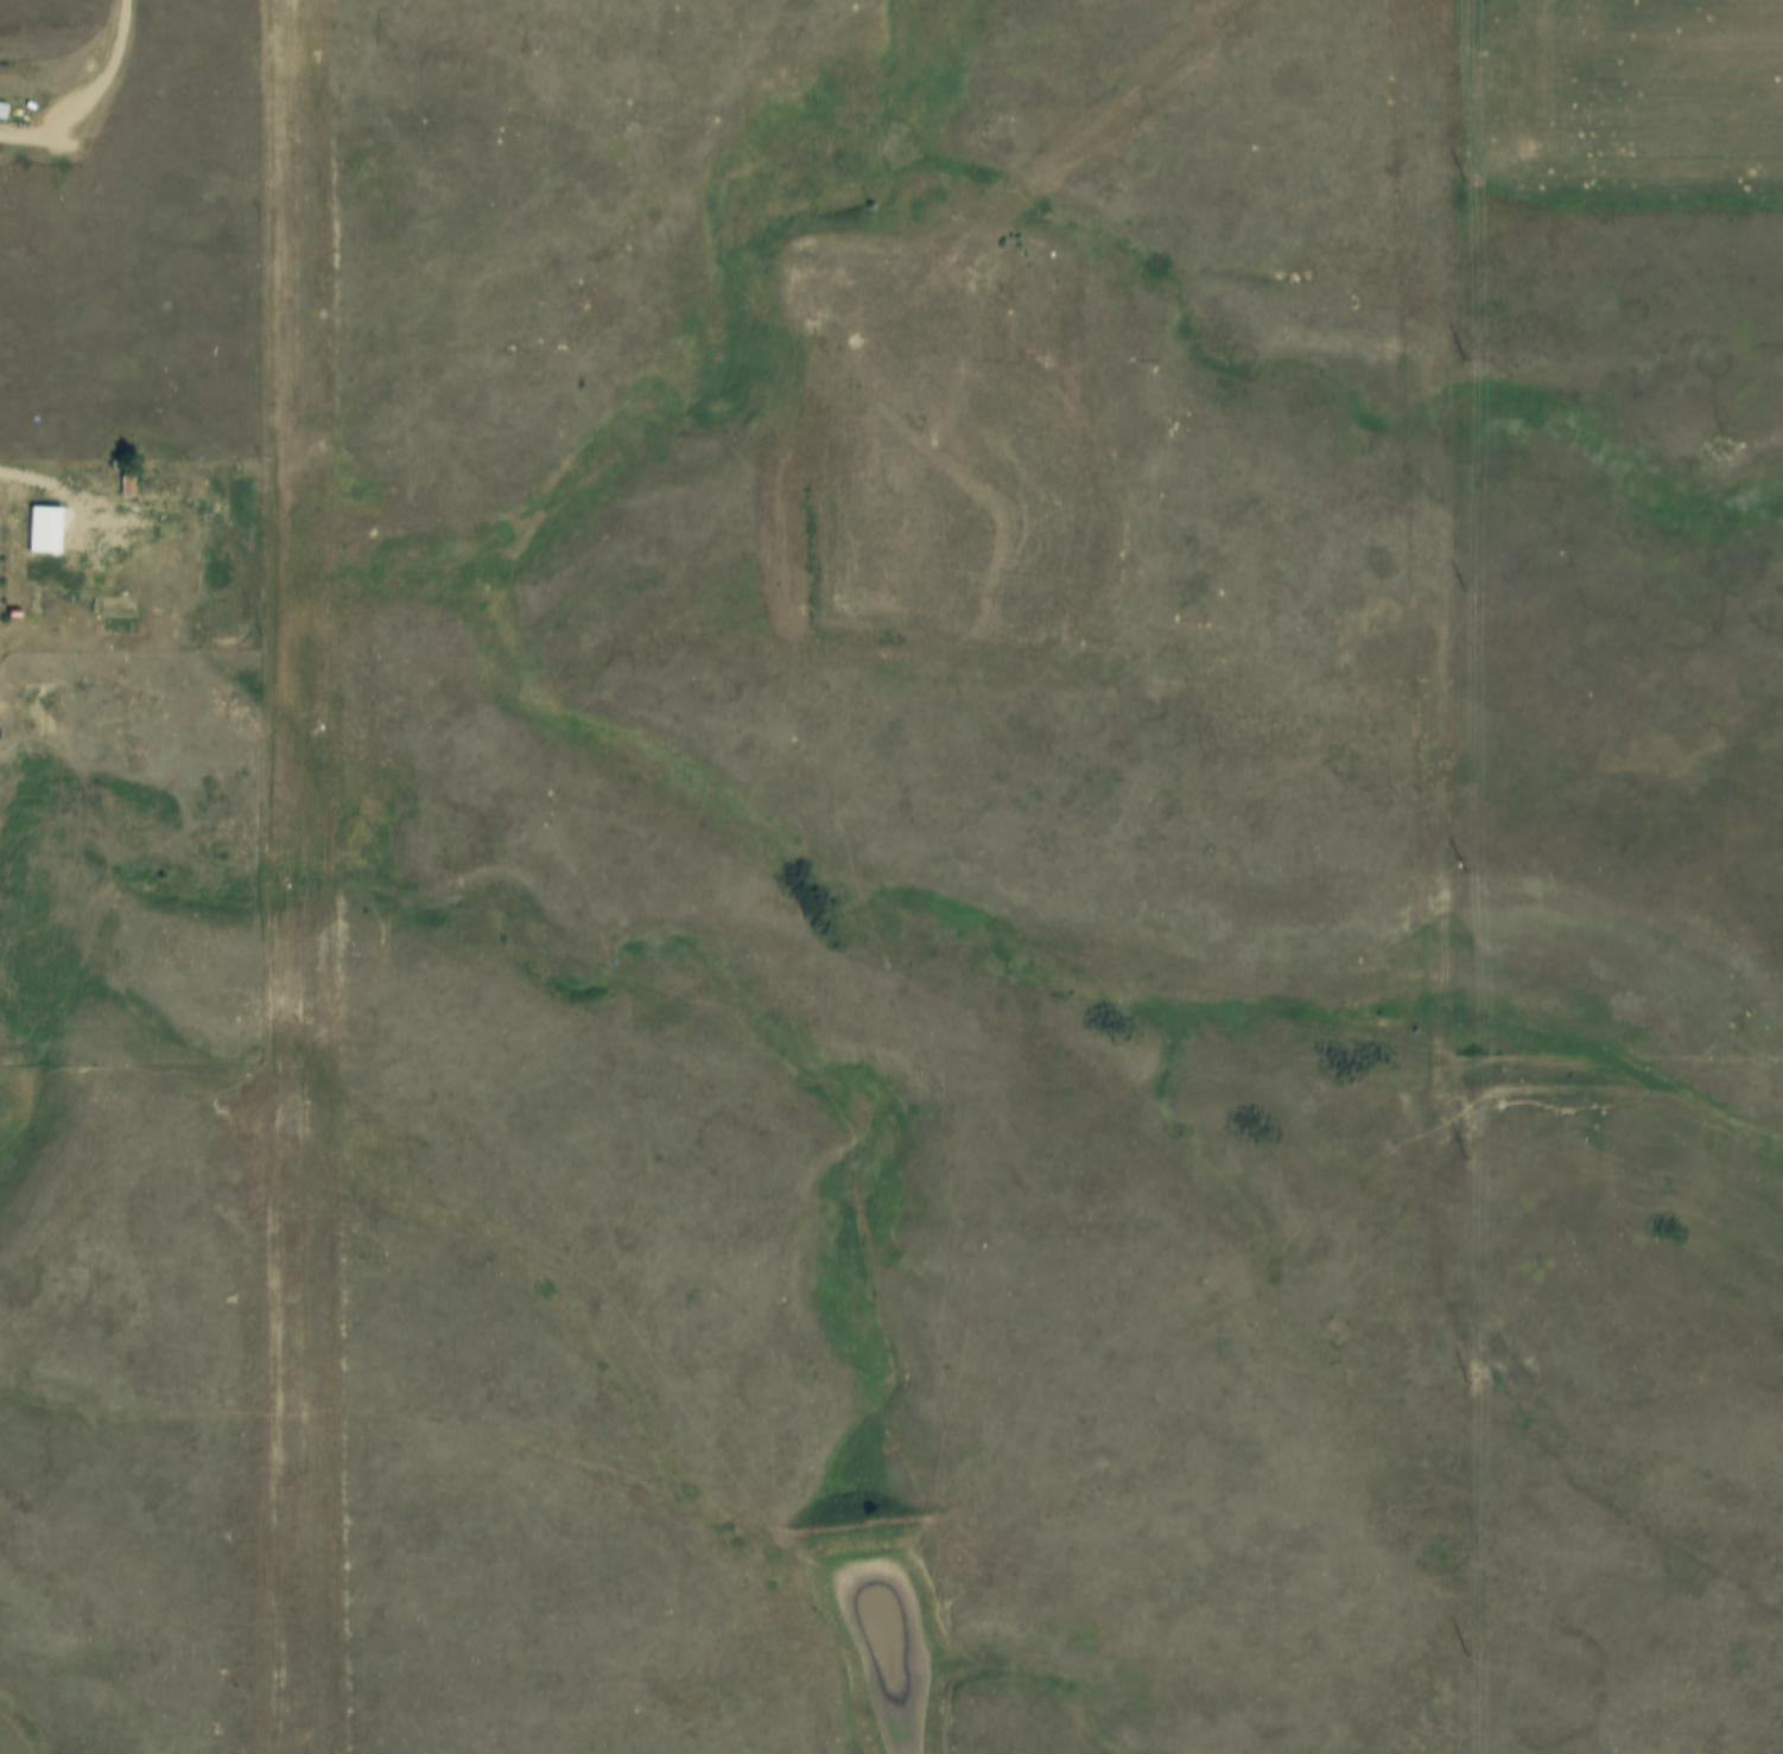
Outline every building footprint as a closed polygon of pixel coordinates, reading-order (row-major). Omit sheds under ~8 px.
[(56,527),(21,526),(19,583),(82,585),(82,571),(67,570),(67,554),(56,554),(56,527)]
